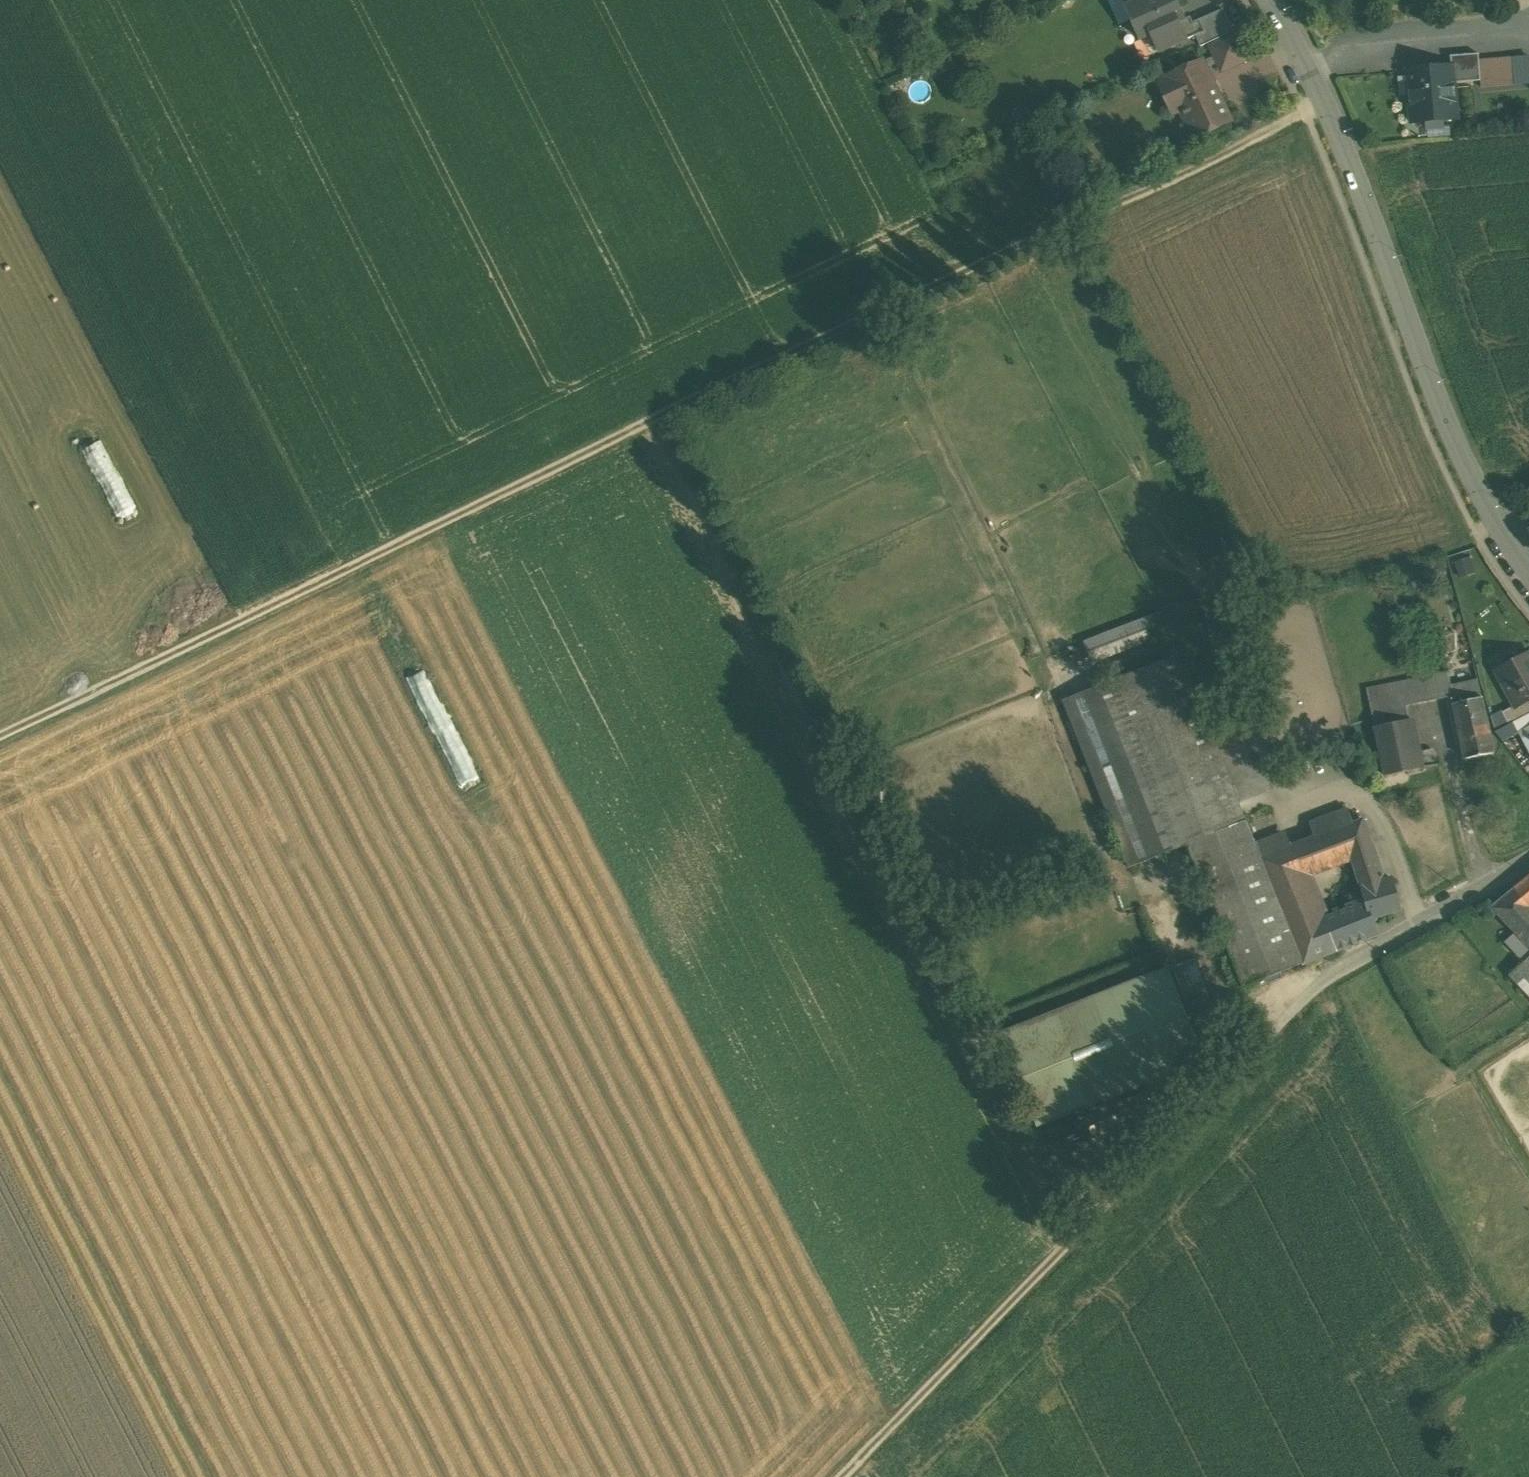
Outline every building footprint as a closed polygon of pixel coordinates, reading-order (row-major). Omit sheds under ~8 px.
[(1132,4),(1126,7),(1133,23),(1176,3),(1175,0),(1130,0),(1132,4)] [(1176,3),(1133,23),(1141,39),(1152,34),(1160,52),(1196,36),(1205,31),(1200,19),(1193,22),(1190,16),(1184,20),(1176,3)] [(1223,9),(1200,19),(1205,31),(1196,36),(1201,46),(1233,32),(1223,9)] [(1235,35),(1210,46),(1215,56),(1218,62),(1222,71),(1246,60),(1235,35)] [(1479,54),(1450,56),(1451,66),(1452,66),(1454,83),(1480,81),(1478,60),(1479,59),(1479,54)] [(1215,56),(1203,62),(1206,68),(1218,62),(1215,56)] [(1479,59),(1478,60),(1480,81),(1481,87),(1515,84),(1513,57),(1479,59)] [(1202,61),(1159,82),(1174,113),(1181,109),(1194,137),(1230,120),(1206,68),(1203,62),(1202,61)] [(1451,66),(1408,70),(1412,122),(1457,118),(1454,83),(1452,66),(1451,66)] [(1469,555),(1457,562),(1464,576),(1477,569),(1469,555)] [(1202,598),(1160,614),(1167,633),(1209,616),(1202,598)] [(1160,614),(1085,643),(1092,661),(1167,633),(1160,614)] [(1177,653),(1100,686),(1165,853),(1187,844),(1245,821),(1177,653)] [(1497,670),(1516,705),(1517,707),(1528,700),(1528,653),(1497,670)] [(460,786),(479,777),(424,669),(405,679),(460,786)] [(1375,726),(1410,719),(1408,707),(1452,698),(1447,674),(1368,691),(1375,726)] [(1100,686),(1060,700),(1128,868),(1165,853),(1100,686)] [(1482,699),(1456,704),(1463,739),(1461,740),(1465,759),(1493,754),(1482,699)] [(1517,707),(1516,705),(1502,712),(1509,724),(1513,722),(1528,714),(1528,702),(1528,700),(1517,707)] [(1496,731),(1509,724),(1502,712),(1491,718),(1496,731)] [(1528,726),(1528,714),(1513,722),(1518,732),(1528,726)] [(1410,719),(1375,726),(1384,775),(1420,768),(1416,751),(1410,719)] [(1502,741),(1518,732),(1513,722),(1509,724),(1496,731),(1495,732),(1502,741)] [(1518,732),(1528,751),(1528,726),(1518,732)] [(1429,749),(1416,751),(1420,768),(1436,765),(1434,753),(1429,749)] [(1363,820),(1306,842),(1316,869),(1351,855),(1372,847),(1373,846),(1363,820)] [(1255,844),(1245,821),(1187,844),(1244,985),(1303,963),(1255,844)] [(1322,917),(1287,832),(1255,844),(1303,963),(1335,951),(1322,917)] [(1372,847),(1351,855),(1358,874),(1361,888),(1383,882),(1372,847)] [(1514,889),(1528,907),(1528,877),(1514,889)] [(1383,882),(1361,888),(1365,900),(1322,917),(1335,951),(1377,934),(1371,917),(1400,909),(1392,880),(1383,882)] [(1514,889),(1492,907),(1528,945),(1528,907),(1514,889)] [(1169,967),(1001,1033),(1038,1127),(1206,1061),(1169,967)]
